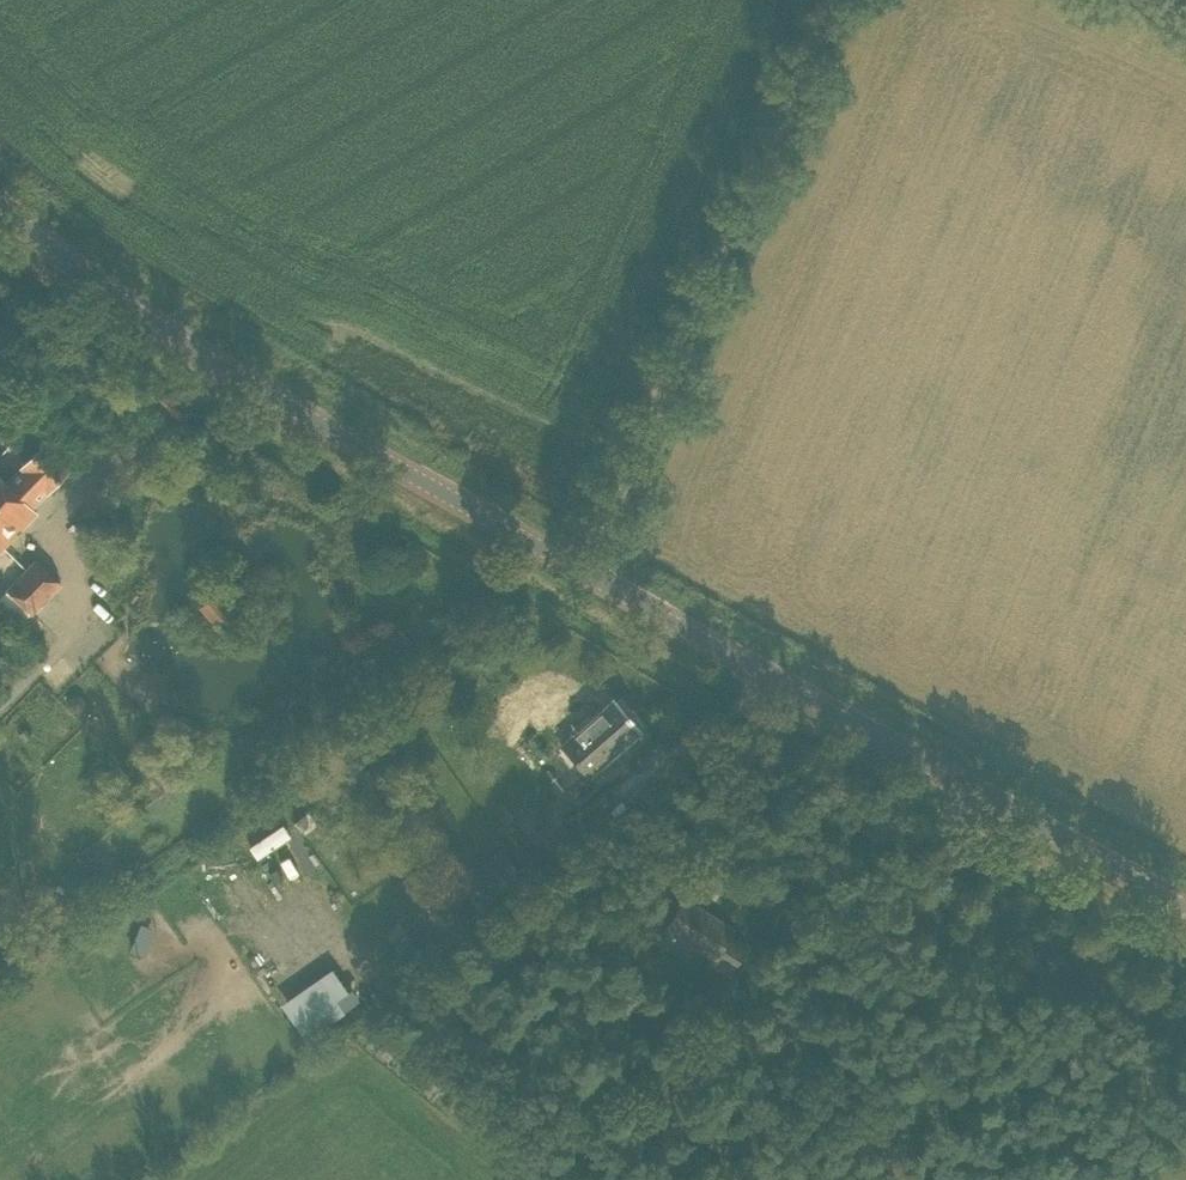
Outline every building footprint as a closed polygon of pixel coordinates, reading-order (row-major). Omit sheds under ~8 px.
[(0,474),(0,547),(36,511),(30,506),(46,489),(47,489),(68,467),(44,443),(6,480),(0,474)] [(35,560),(7,589),(31,612),(59,583),(35,560)] [(231,613),(215,594),(199,608),(215,627),(231,613)] [(589,774),(640,730),(613,699),(560,741),(589,774)] [(374,769),(363,779),(370,787),(381,778),(374,769)] [(664,931),(710,960),(708,964),(728,975),(746,945),(729,934),(733,928),(685,897),(664,931)] [(634,947),(654,916),(632,902),(631,905),(626,902),(616,918),(621,922),(614,934),(634,947)] [(151,954),(161,926),(145,920),(135,948),(151,954)]
